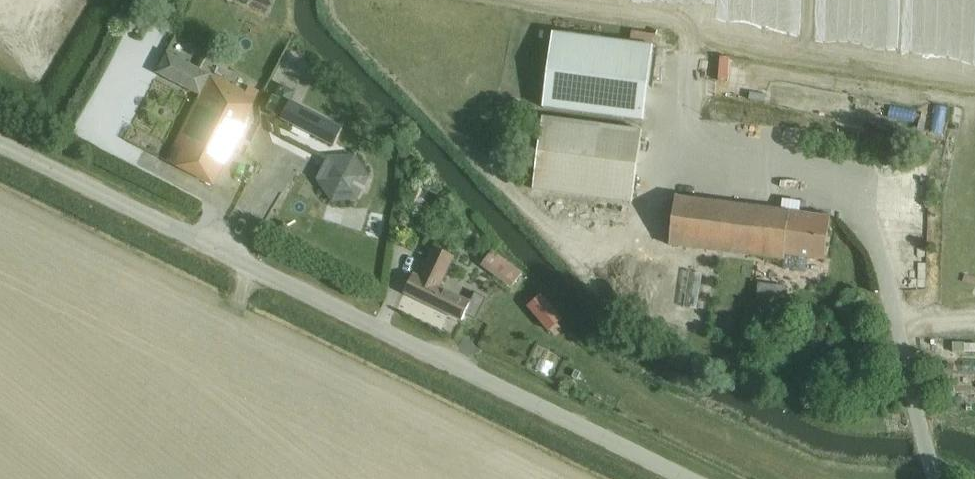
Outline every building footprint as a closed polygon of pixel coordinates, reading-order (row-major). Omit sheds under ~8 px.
[(552,36),(543,108),(643,121),(653,48),(552,36)] [(213,185),(259,92),(249,87),(246,93),(168,54),(158,73),(200,95),(167,162),(213,185)] [(343,130),(292,103),(296,91),(281,84),(275,98),(273,97),(267,109),(283,117),(282,120),(334,147),(343,130)] [(633,202),(642,131),(544,119),(535,190),(633,202)] [(358,201),(369,178),(355,156),(330,158),(318,181),(332,202),(358,201)] [(393,185),(381,185),(381,202),(392,203),(393,185)] [(669,245),(784,260),(785,255),(825,260),(831,217),(676,197),(669,245)] [(404,293),(462,321),(465,315),(475,320),(486,298),(474,293),(470,303),(439,287),(454,257),(434,247),(419,278),(413,275),(404,293)] [(515,284),(522,274),(523,274),(493,251),(485,261),(515,284)] [(759,284),(757,300),(779,303),(781,287),(759,284)] [(540,295),(528,305),(548,329),(560,318),(550,306),(540,294),(540,295)] [(965,342),(965,351),(974,352),(974,343),(965,342)]
